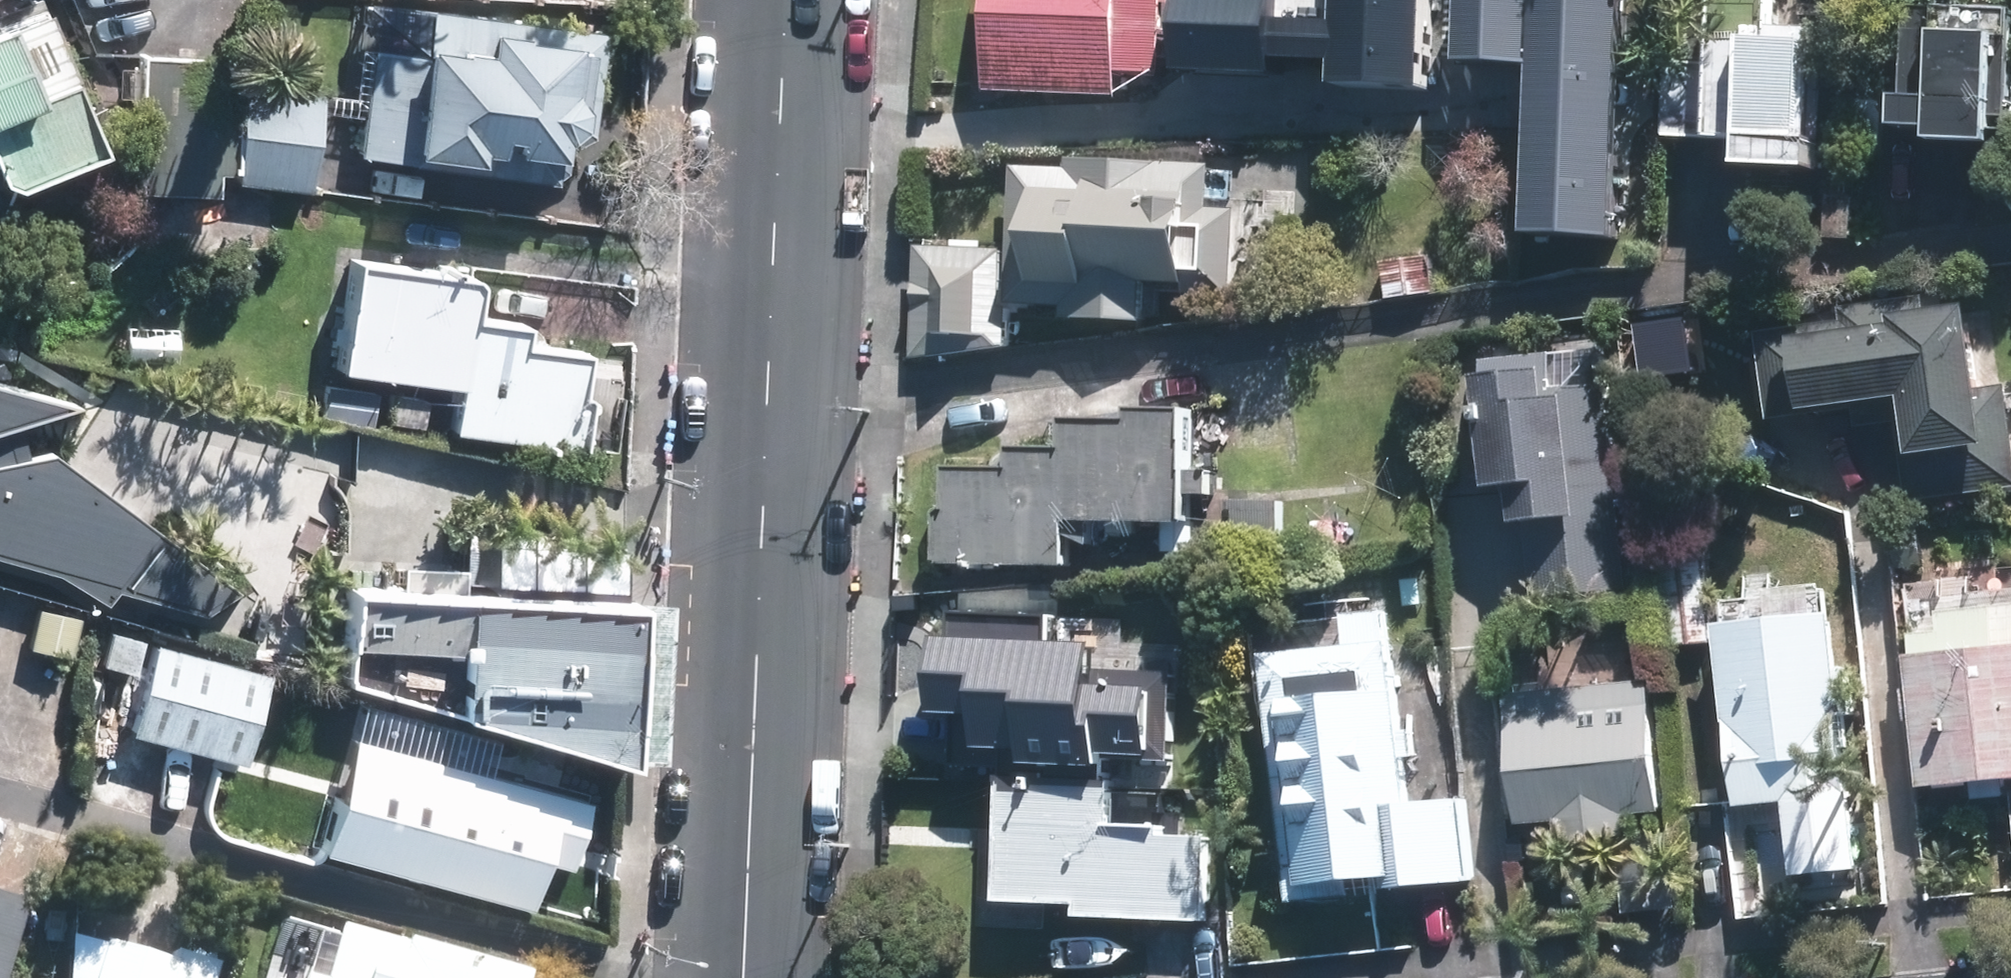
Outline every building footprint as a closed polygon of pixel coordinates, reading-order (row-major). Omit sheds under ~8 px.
[(603,22),(447,1),(435,0),(428,0),(423,45),(423,50),(388,45),(372,43),(358,149),(551,175),(559,169),(563,163),(568,137),(576,137),(589,125),(590,119),(603,22)] [(1156,0),(986,0),(985,86),(985,88),(1109,91),(1109,90),(1110,66),(1155,67),(1156,0)] [(1415,0),(1329,0),(1328,21),(1261,19),(1261,0),(1168,0),(1166,64),(1258,66),(1258,55),(1326,57),(1326,87),(1412,89),(1415,0)] [(1525,0),(1452,0),(1450,58),(1524,60),(1525,0)] [(1524,60),(1519,229),(1604,231),(1611,0),(1525,0),(1524,60)] [(1659,138),(1731,140),(1730,161),(1802,163),(1803,126),(1813,127),(1815,62),(1802,61),(1803,29),(1763,28),(1764,0),(1707,0),(1704,67),(1662,65),(1661,82),(1650,82),(1649,131),(1659,131),(1659,138)] [(1906,83),(1894,83),(1894,116),(1929,116),(1929,130),(1992,131),(1992,121),(2010,121),(2010,0),(1908,0),(1906,83)] [(50,16),(28,25),(0,38),(0,227),(14,221),(21,187),(106,155),(50,16)] [(317,197),(330,94),(254,85),(241,187),(317,197)] [(1235,291),(1239,202),(1213,200),(1215,160),(1071,153),(1070,160),(1014,158),(1009,300),(1064,302),(1064,314),(1146,317),(1148,277),(1189,278),(1189,288),(1235,291)] [(1827,235),(1852,236),(1853,194),(1828,193),(1827,235)] [(920,242),(916,356),(1009,344),(1010,304),(1005,304),(1007,245),(920,242)] [(587,446),(593,397),(593,394),(591,393),(591,391),(589,390),(588,388),(587,388),(584,388),(589,346),(526,339),(529,316),(478,311),(482,276),(482,274),(481,271),(478,270),(476,267),(471,267),(356,253),(356,257),(342,369),(462,383),(455,430),(570,444),(587,446)] [(1388,295),(1433,288),(1428,253),(1382,261),(1388,295)] [(2010,485),(2010,386),(2010,380),(1978,384),(1969,298),(1927,303),(1926,292),(1843,301),(1845,318),(1760,327),(1770,414),(1857,405),(1857,421),(1901,416),(1910,496),(2010,485)] [(1539,595),(1630,586),(1603,346),(1484,359),(1485,366),(1478,366),(1490,480),(1513,477),(1517,515),(1530,513),(1539,595)] [(71,402),(0,383),(0,424),(71,402)] [(373,425),(379,391),(329,384),(329,388),(325,418),(373,425)] [(424,424),(427,397),(396,394),(396,398),(394,421),(407,422),(424,424)] [(1184,468),(1186,405),(1130,404),(1130,418),(1061,416),(1060,447),(1008,445),(1007,465),(945,463),(944,508),(934,508),(932,563),(1054,566),(1055,521),(1183,525),(1184,494),(1208,495),(1208,468),(1184,468)] [(0,471),(0,564),(210,620),(240,598),(52,461),(0,471)] [(1281,499),(1227,498),(1228,539),(1281,540),(1281,499)] [(1661,646),(1708,641),(1698,548),(1652,553),(1661,646)] [(1818,608),(1815,578),(1762,583),(1765,613),(1711,619),(1731,800),(1778,795),(1786,870),(1851,863),(1824,607),(1818,608)] [(346,671),(607,748),(611,587),(349,581),(346,671)] [(1994,602),(1937,608),(1939,626),(1907,630),(1910,651),(1902,651),(1917,784),(2010,774),(2010,641),(1998,642),(1994,602)] [(80,610),(54,605),(49,632),(75,637),(80,610)] [(1400,729),(1388,608),(1346,612),(1349,642),(1265,651),(1290,901),(1357,893),(1355,879),(1383,876),(1384,888),(1471,879),(1462,796),(1407,803),(1402,755),(1415,754),(1412,727),(1400,729)] [(124,670),(133,638),(103,628),(94,661),(124,670)] [(1080,643),(928,636),(925,708),(972,710),(971,745),(1013,747),(1013,759),(1162,765),(1166,690),(1078,686),(1080,643)] [(257,670),(146,640),(122,729),(233,759),(257,670)] [(1629,830),(1627,808),(1662,804),(1650,672),(1503,686),(1515,818),(1554,814),(1556,836),(1629,830)] [(589,809),(361,744),(330,853),(533,910),(547,862),(572,869),(589,809)] [(1107,782),(988,777),(982,899),(1067,902),(1066,917),(1195,922),(1200,827),(1105,823),(1107,782)] [(27,905),(0,898),(0,977),(7,977),(27,905)] [(529,971),(348,920),(332,974),(312,968),(310,977),(527,977),(529,971)] [(76,945),(75,977),(219,977),(223,962),(178,949),(177,958),(112,941),(108,954),(76,945)]
